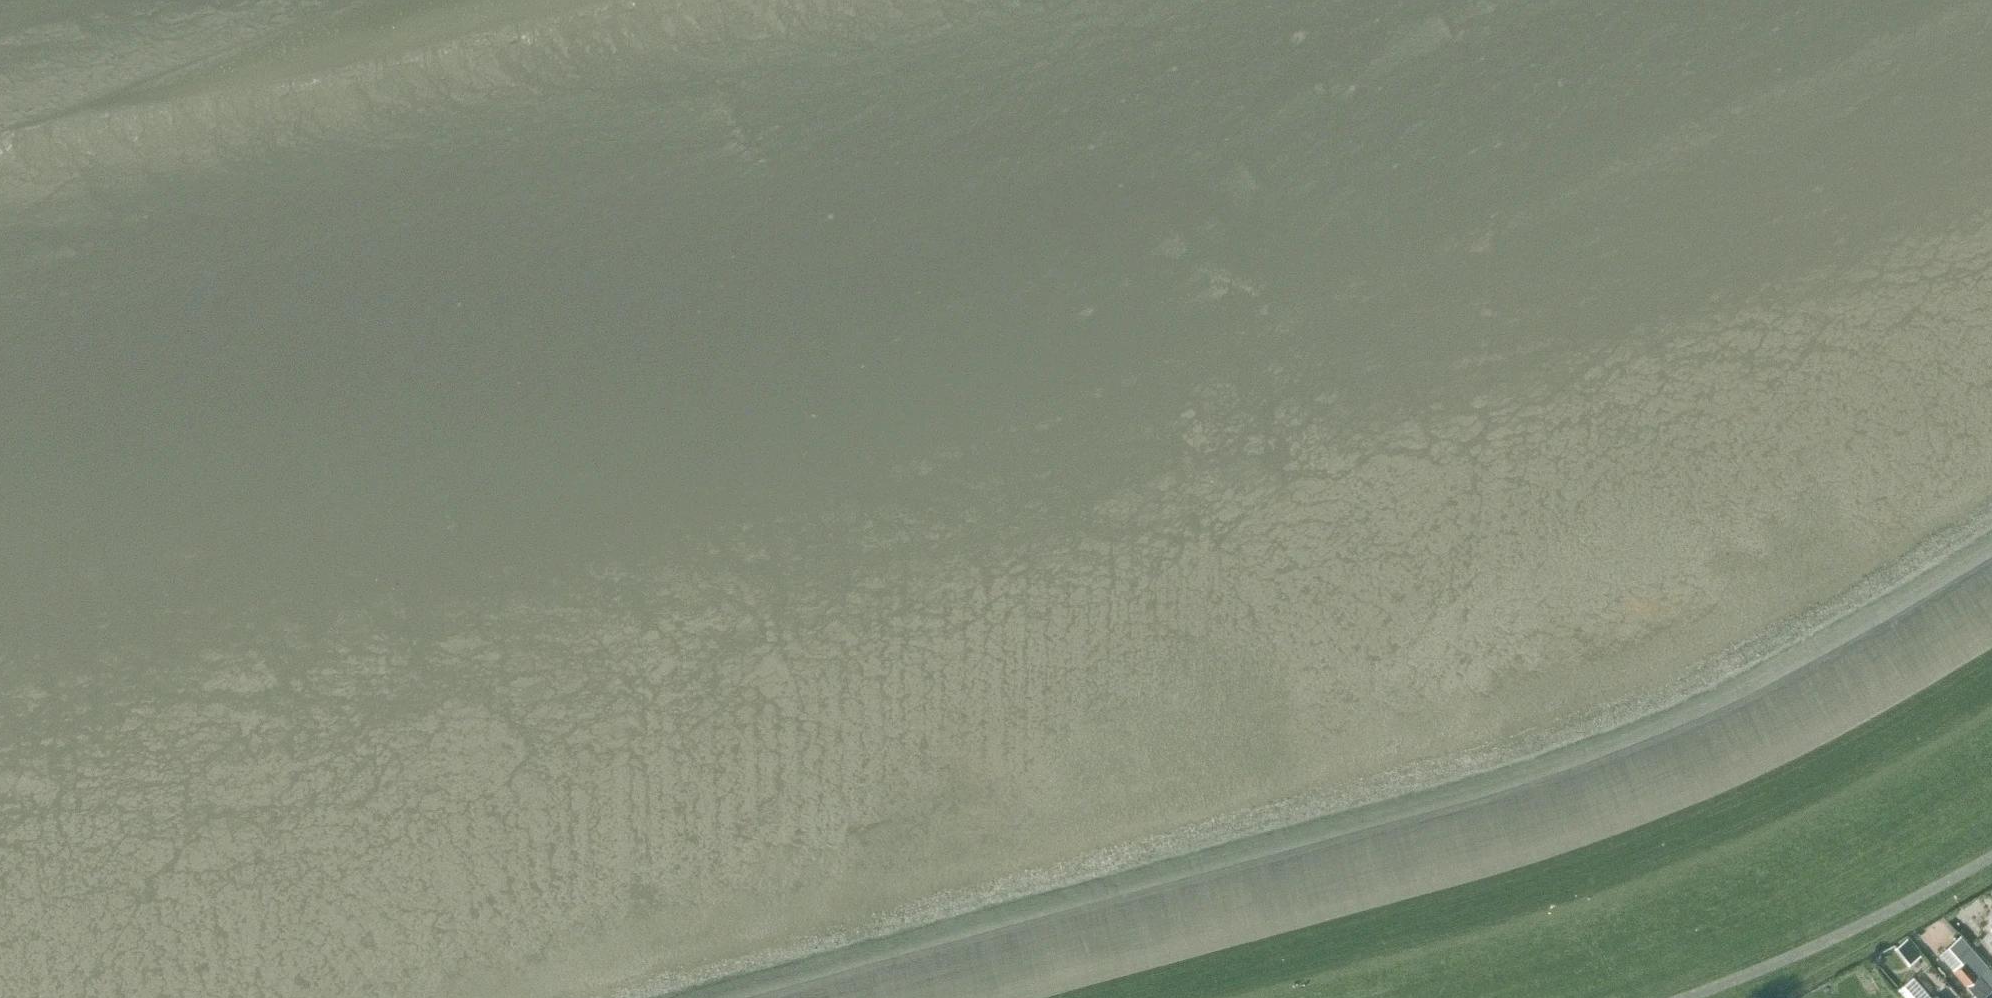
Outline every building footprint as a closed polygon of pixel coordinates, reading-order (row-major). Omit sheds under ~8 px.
[(1911,935),(1897,946),(1911,962),(1924,951),(1911,935)] [(1959,935),(1940,953),(1967,984),(1975,992),(1971,996),(1973,997),(1991,997),(1991,988),(1979,974),(1987,966),(1959,935)] [(1937,994),(1933,997),(1914,977),(1900,989),(1907,997),(1940,997),(1937,994)]
